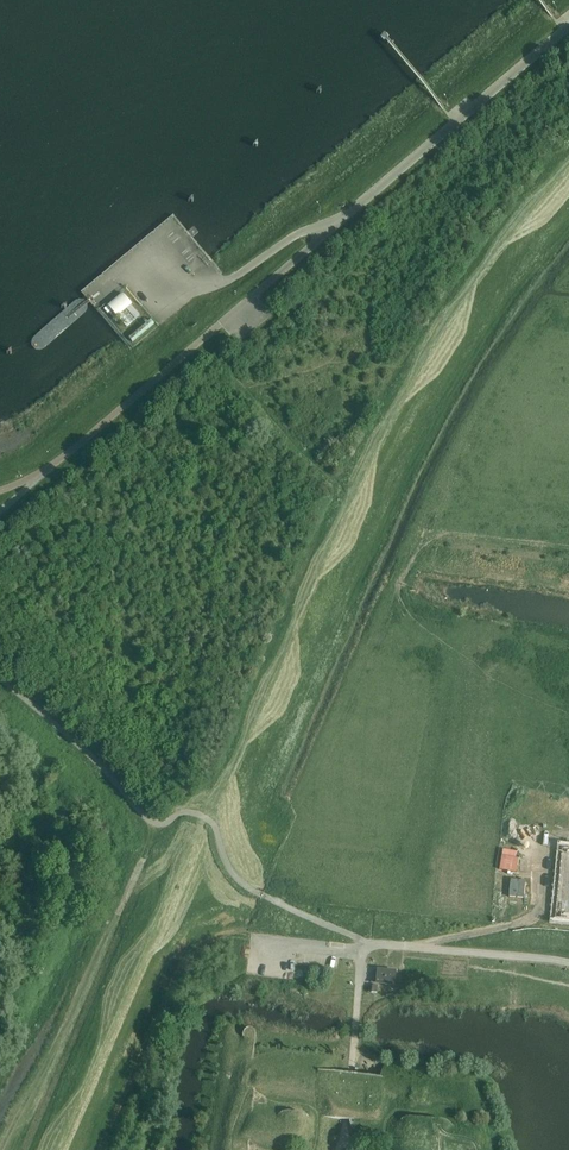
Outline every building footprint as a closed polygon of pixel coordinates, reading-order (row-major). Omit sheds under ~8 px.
[(123,293),(109,306),(127,327),(140,316),(131,305),(132,304),(123,293)] [(151,319),(129,337),(133,342),(155,324),(151,319)] [(554,919),(568,921),(568,849),(562,849),(554,919)] [(393,985),(395,972),(378,970),(377,983),(393,985)] [(242,1037),(240,1057),(246,1058),(248,1058),(252,1058),(254,1039),(255,1035),(255,1034),(255,1033),(254,1032),(254,1031),(253,1031),(253,1030),(252,1030),(251,1029),(250,1029),(249,1029),(248,1029),(247,1029),(246,1030),(245,1031),(244,1032),(244,1033),(244,1034),(243,1034),(243,1035),(243,1036),(242,1036),(242,1037)] [(256,1087),(254,1086),(251,1111),(253,1112),(254,1101),(255,1101),(256,1101),(260,1107),(261,1108),(263,1107),(264,1107),(265,1105),(266,1103),(267,1101),(267,1098),(267,1096),(266,1094),(266,1093),(265,1092),(264,1091),(263,1091),(257,1096),(256,1096),(255,1096),(256,1087)] [(421,1119),(420,1127),(436,1129),(437,1120),(437,1119),(421,1117),(421,1119)] [(249,1140),(248,1149),(254,1149),(258,1146),(259,1146),(259,1147),(260,1148),(260,1149),(262,1149),(261,1147),(260,1146),(260,1145),(259,1144),(258,1144),(252,1149),(251,1149),(250,1149),(251,1140),(249,1140)]
